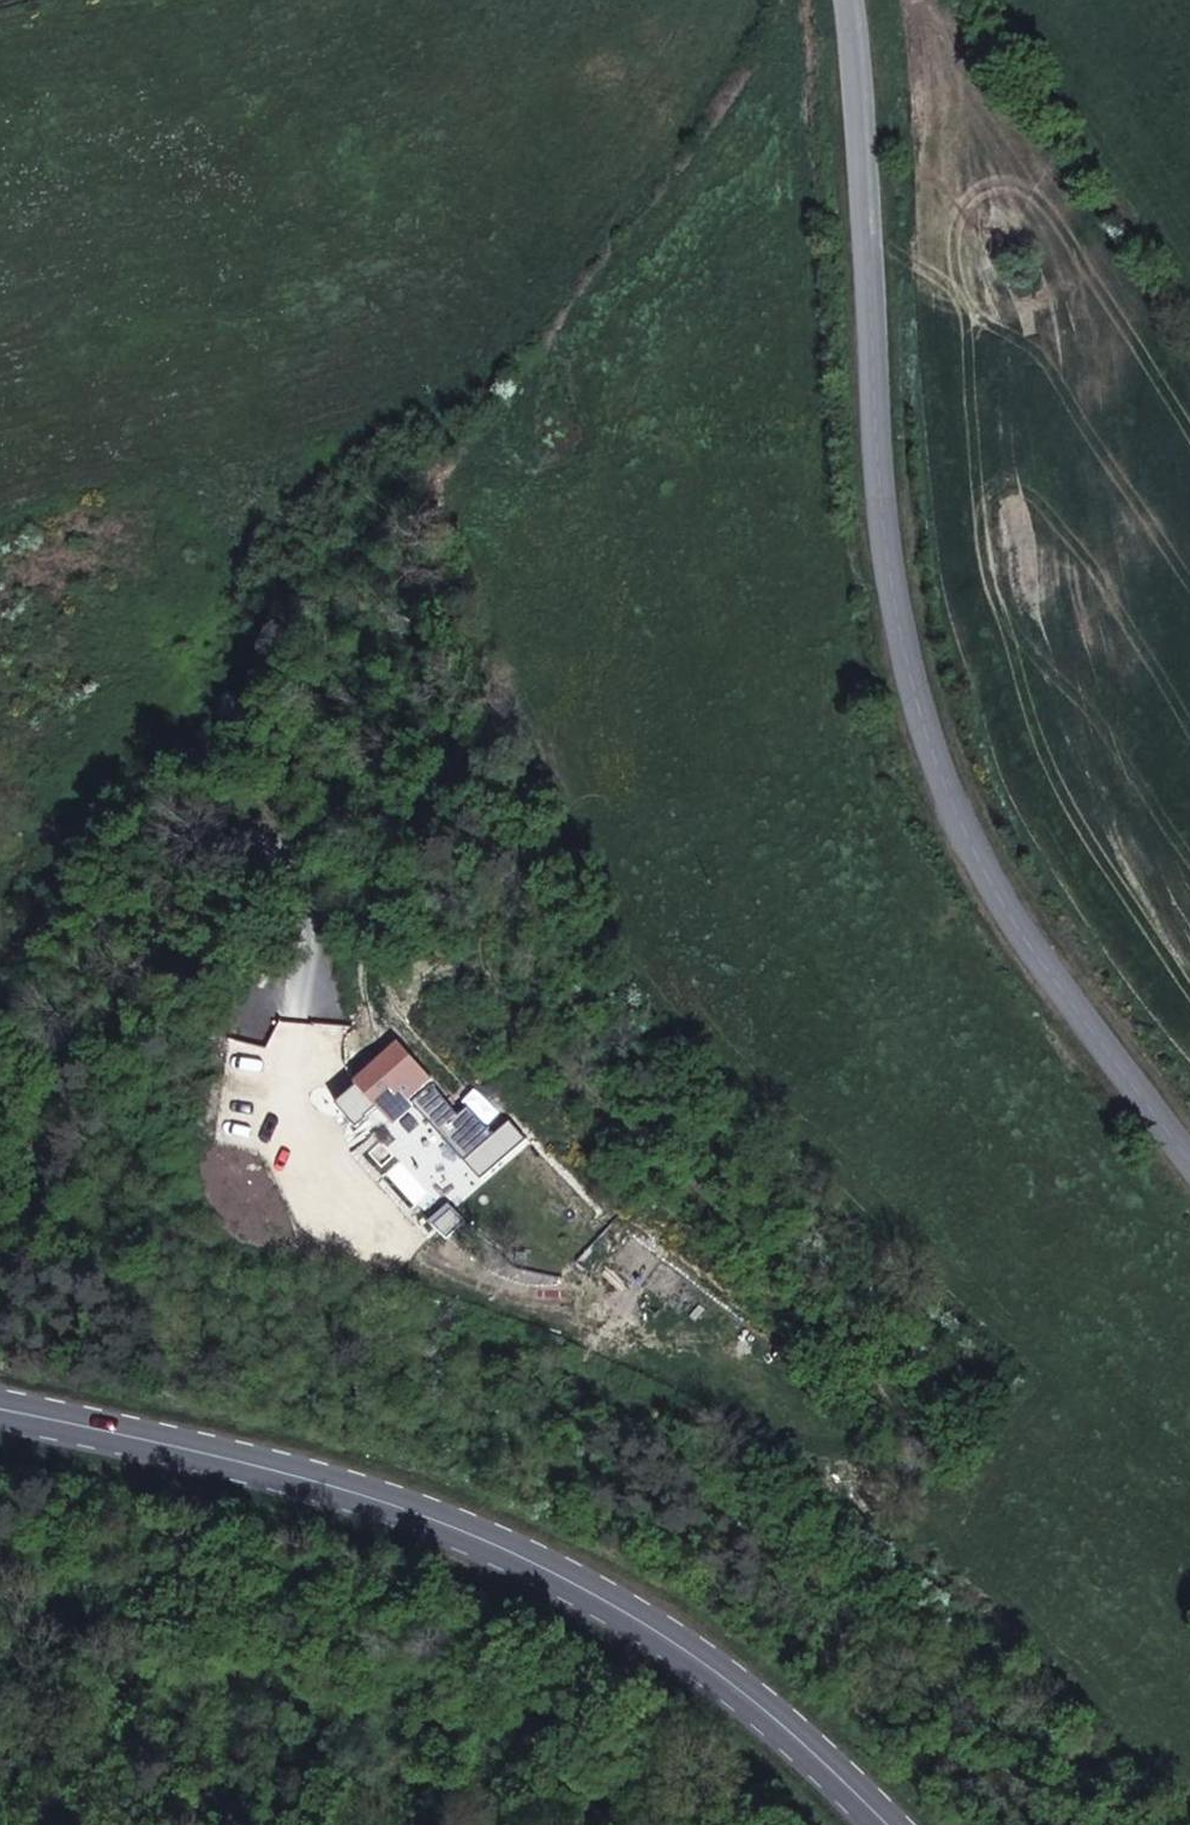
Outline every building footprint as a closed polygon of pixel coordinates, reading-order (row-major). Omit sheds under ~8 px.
[(466,1116),(437,1077),(460,1057),(426,1021),(342,1101),(363,1122),(380,1107),(393,1120),(413,1101),(443,1133),(466,1116)]
